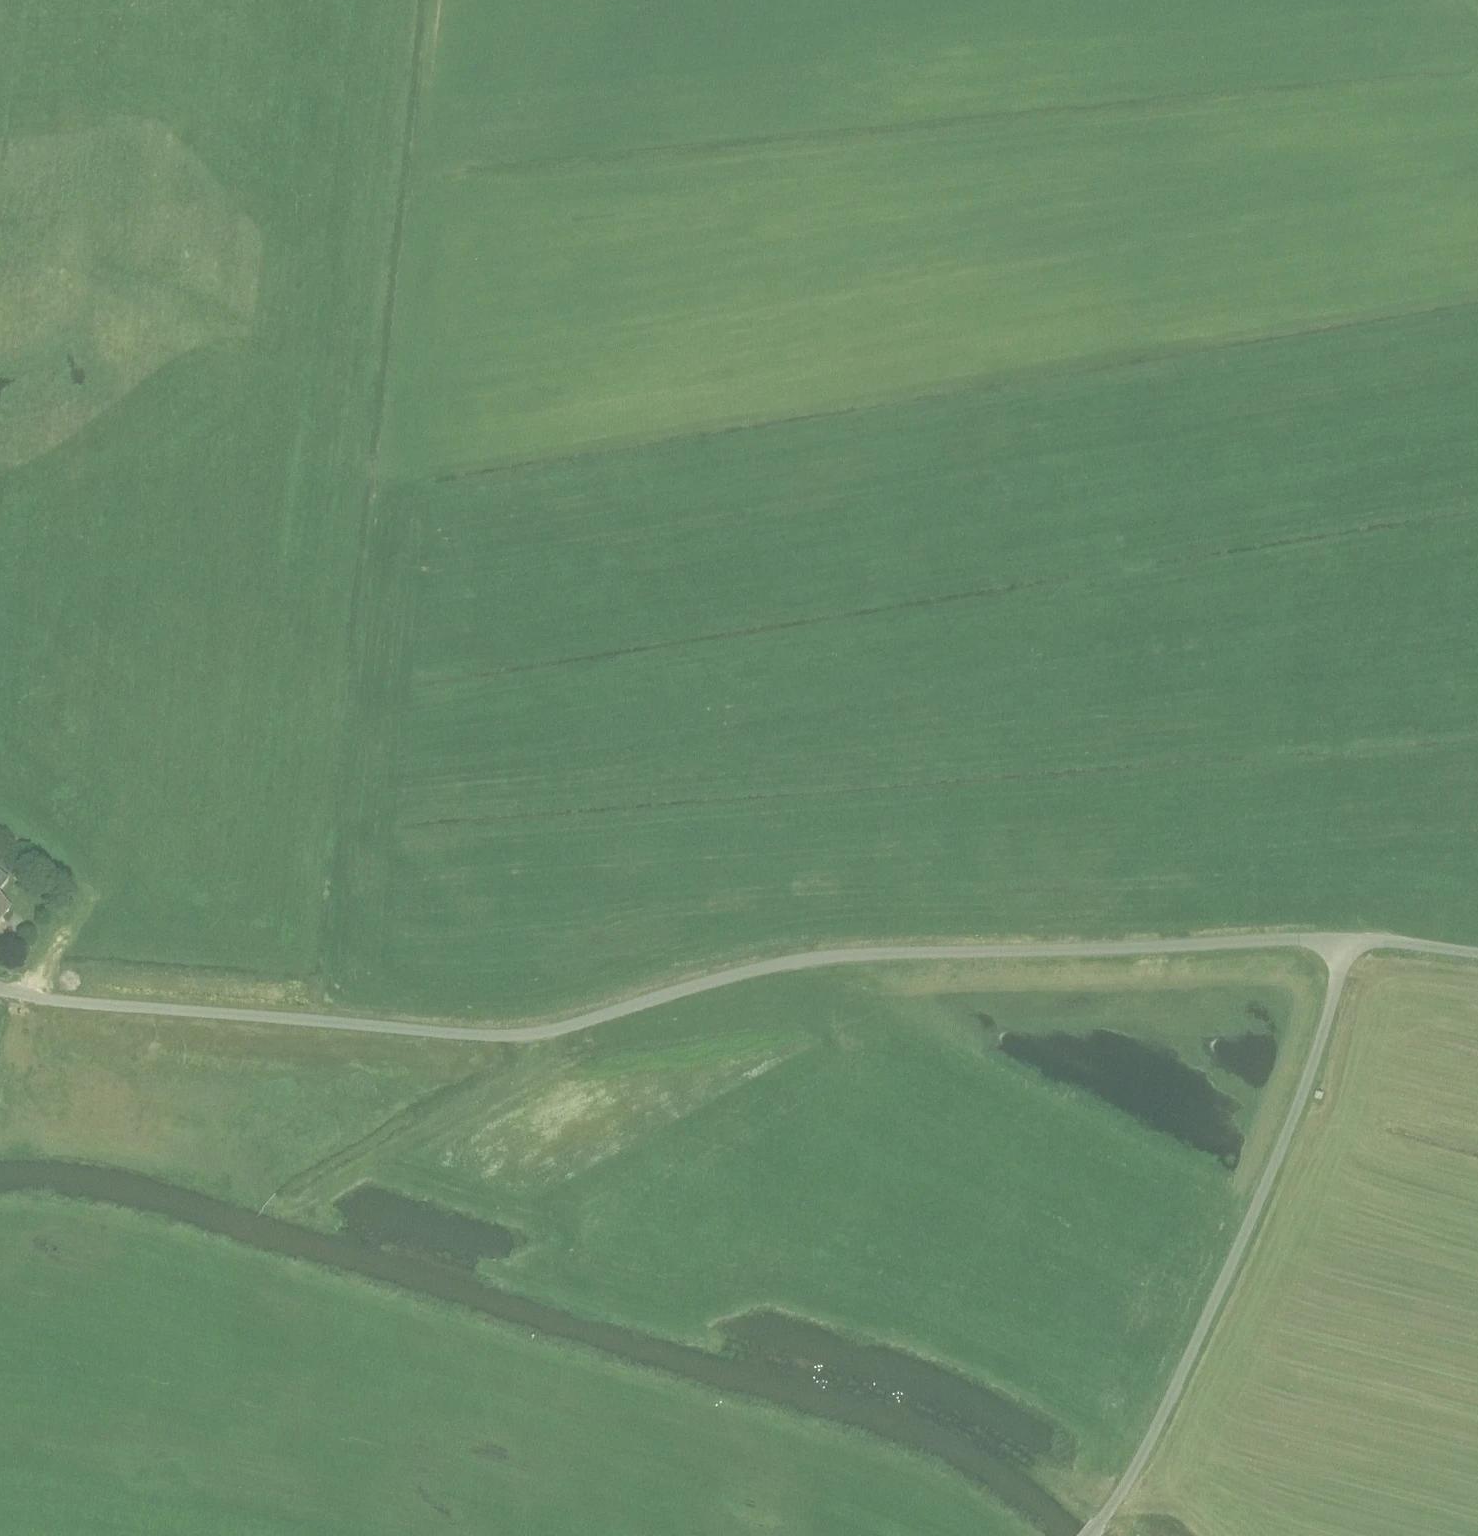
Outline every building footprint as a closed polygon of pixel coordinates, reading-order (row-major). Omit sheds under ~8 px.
[(9,879),(0,872),(0,889),(9,879)] [(10,908),(0,900),(0,920),(10,908)]
